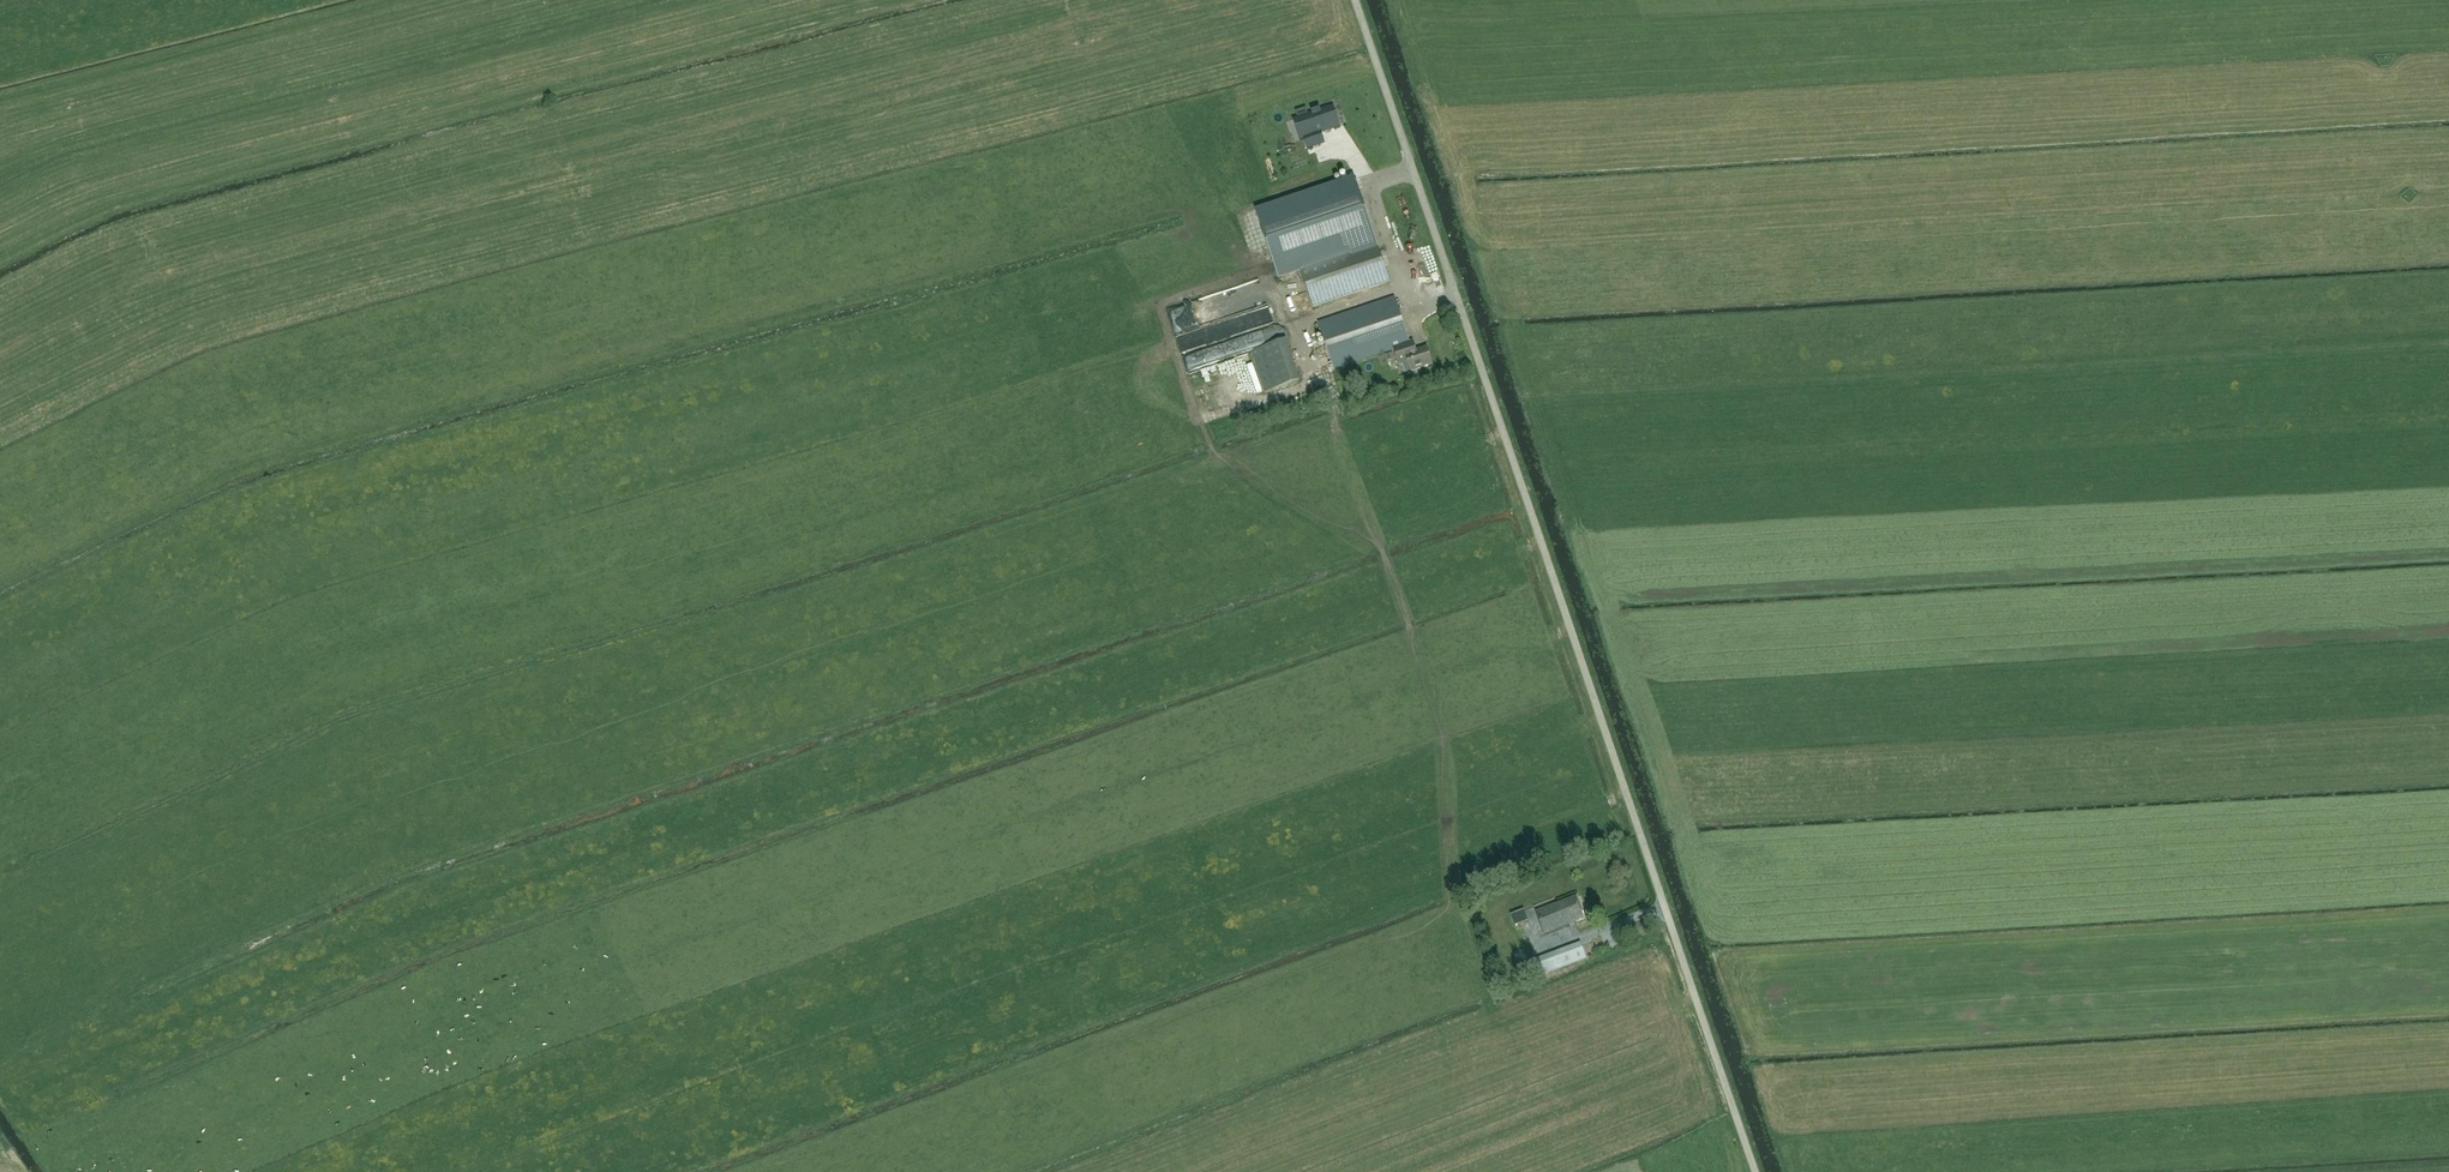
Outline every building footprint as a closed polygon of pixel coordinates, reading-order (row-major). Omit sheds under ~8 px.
[(1311,112),(1291,118),(1299,140),(1302,139),(1306,149),(1324,142),(1320,132),(1340,126),(1332,105),(1319,109),(1319,108),(1310,111),(1311,112)] [(1355,178),(1258,211),(1280,277),(1301,270),(1314,307),(1390,281),(1355,178)] [(1382,256),(1397,255),(1396,245),(1382,246),(1382,256)] [(1405,272),(1412,270),(1407,253),(1400,256),(1405,272)] [(1427,273),(1421,274),(1428,299),(1443,295),(1435,265),(1433,266),(1430,257),(1423,259),(1427,273)] [(1293,298),(1296,308),(1307,305),(1304,295),(1293,298)] [(1410,342),(1396,297),(1320,323),(1334,369),(1394,348),(1400,365),(1409,362),(1412,371),(1433,364),(1428,347),(1416,351),(1413,341),(1410,342)] [(1237,312),(1258,306),(1256,300),(1235,306),(1237,312)] [(1202,329),(1205,342),(1210,341),(1210,339),(1223,336),(1221,325),(1202,329)] [(1233,351),(1272,341),(1269,329),(1240,337),(1242,342),(1233,344),(1232,340),(1202,349),(1204,356),(1187,361),(1190,373),(1205,369),(1204,367),(1235,359),(1233,351)] [(1259,349),(1273,389),(1300,381),(1286,339),(1259,349)] [(1236,377),(1248,374),(1244,359),(1232,362),(1236,377)] [(1230,371),(1218,377),(1221,385),(1234,379),(1230,371)] [(1545,934),(1586,918),(1577,896),(1536,912),(1545,934)] [(1502,921),(1511,954),(1537,946),(1527,914),(1502,921)] [(1581,942),(1526,963),(1531,979),(1587,958),(1581,942)] [(1591,943),(1592,952),(1599,951),(1598,942),(1591,943)]
